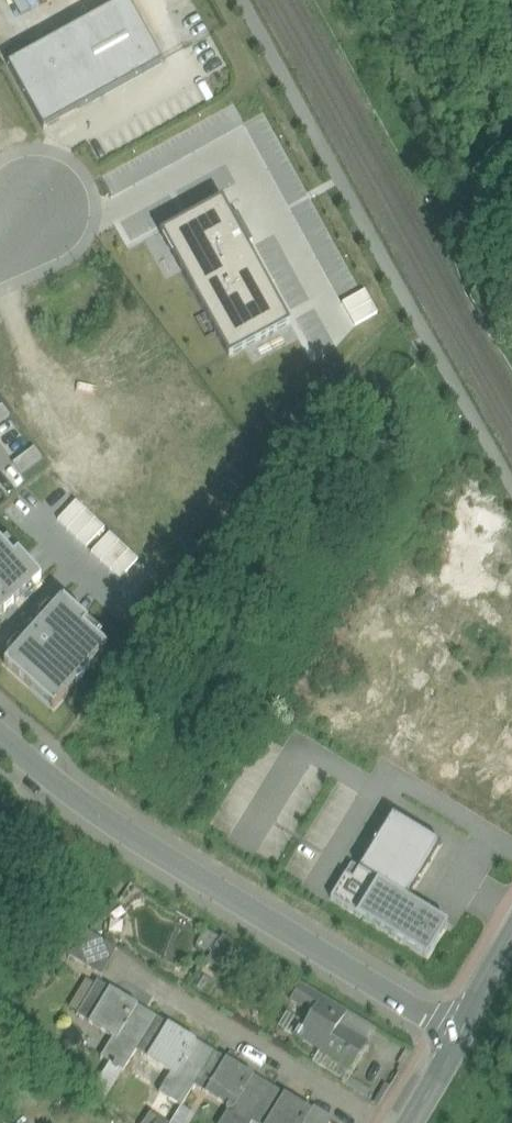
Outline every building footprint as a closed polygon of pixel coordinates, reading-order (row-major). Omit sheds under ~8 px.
[(9,66),(44,130),(163,65),(128,0),(9,66)] [(35,6),(32,0),(20,0),(25,10),(35,6)] [(182,271),(229,356),(244,347),(291,322),(222,198),(161,233),(182,271)] [(361,289),(342,300),(349,311),(371,298),(365,287),(361,289)] [(371,298),(349,311),(355,322),(378,309),(371,298)] [(29,448),(8,461),(16,472),(36,458),(29,448)] [(0,525),(0,624),(50,578),(1,525),(0,525)] [(0,662),(0,669),(53,719),(119,648),(62,595),(0,662)] [(442,845),(394,816),(361,871),(352,865),(330,901),(427,959),(448,924),(408,900),(442,845)] [(118,948),(88,930),(69,955),(102,975),(102,974),(102,973),(117,949),(118,948)] [(247,955),(223,936),(211,951),(235,968),(247,955)] [(108,991),(96,984),(78,1014),(90,1022),(108,991)] [(291,1003),(312,1015),(316,1008),(323,998),(302,985),(291,1003)] [(138,1005),(110,988),(108,991),(90,1022),(89,1022),(114,1037),(101,1057),(123,1071),(136,1050),(155,1020),(136,1008),(138,1005)] [(332,1017),(341,1023),(347,1013),(323,998),(316,1008),(332,1018),(332,1017)] [(278,1025),(297,1037),(300,1032),(301,1033),(309,1020),(288,1008),(278,1025)] [(323,1052),(338,1027),(341,1023),(332,1017),(332,1018),(316,1008),(312,1015),(309,1020),(301,1033),(300,1032),(297,1037),(316,1048),(323,1052)] [(375,1030),(347,1013),(341,1023),(338,1027),(367,1045),(375,1030)] [(166,1027),(155,1020),(136,1050),(148,1057),(166,1027)] [(196,1040),(168,1023),(166,1027),(148,1057),(172,1072),(162,1088),(160,1091),(159,1093),(181,1106),(194,1085),(213,1055),(194,1044),(196,1040)] [(367,1045),(338,1027),(323,1052),(325,1053),(319,1062),(330,1069),(336,1060),(351,1069),(367,1045)] [(323,1052),(316,1048),(307,1063),(342,1084),(351,1069),(336,1060),(330,1069),(319,1062),(325,1053),(323,1052)] [(224,1062),(213,1055),(194,1085),(205,1093),(224,1062)] [(226,1059),(224,1062),(205,1093),(228,1107),(226,1109),(228,1110),(220,1122),(251,1122),(252,1121),(271,1090),(252,1079),(254,1076),(226,1059)] [(271,1090),(252,1121),(255,1122),(267,1122),(283,1097),(271,1090)] [(284,1094),(283,1097),(267,1122),(326,1122),(311,1114),(312,1111),(284,1094)]
